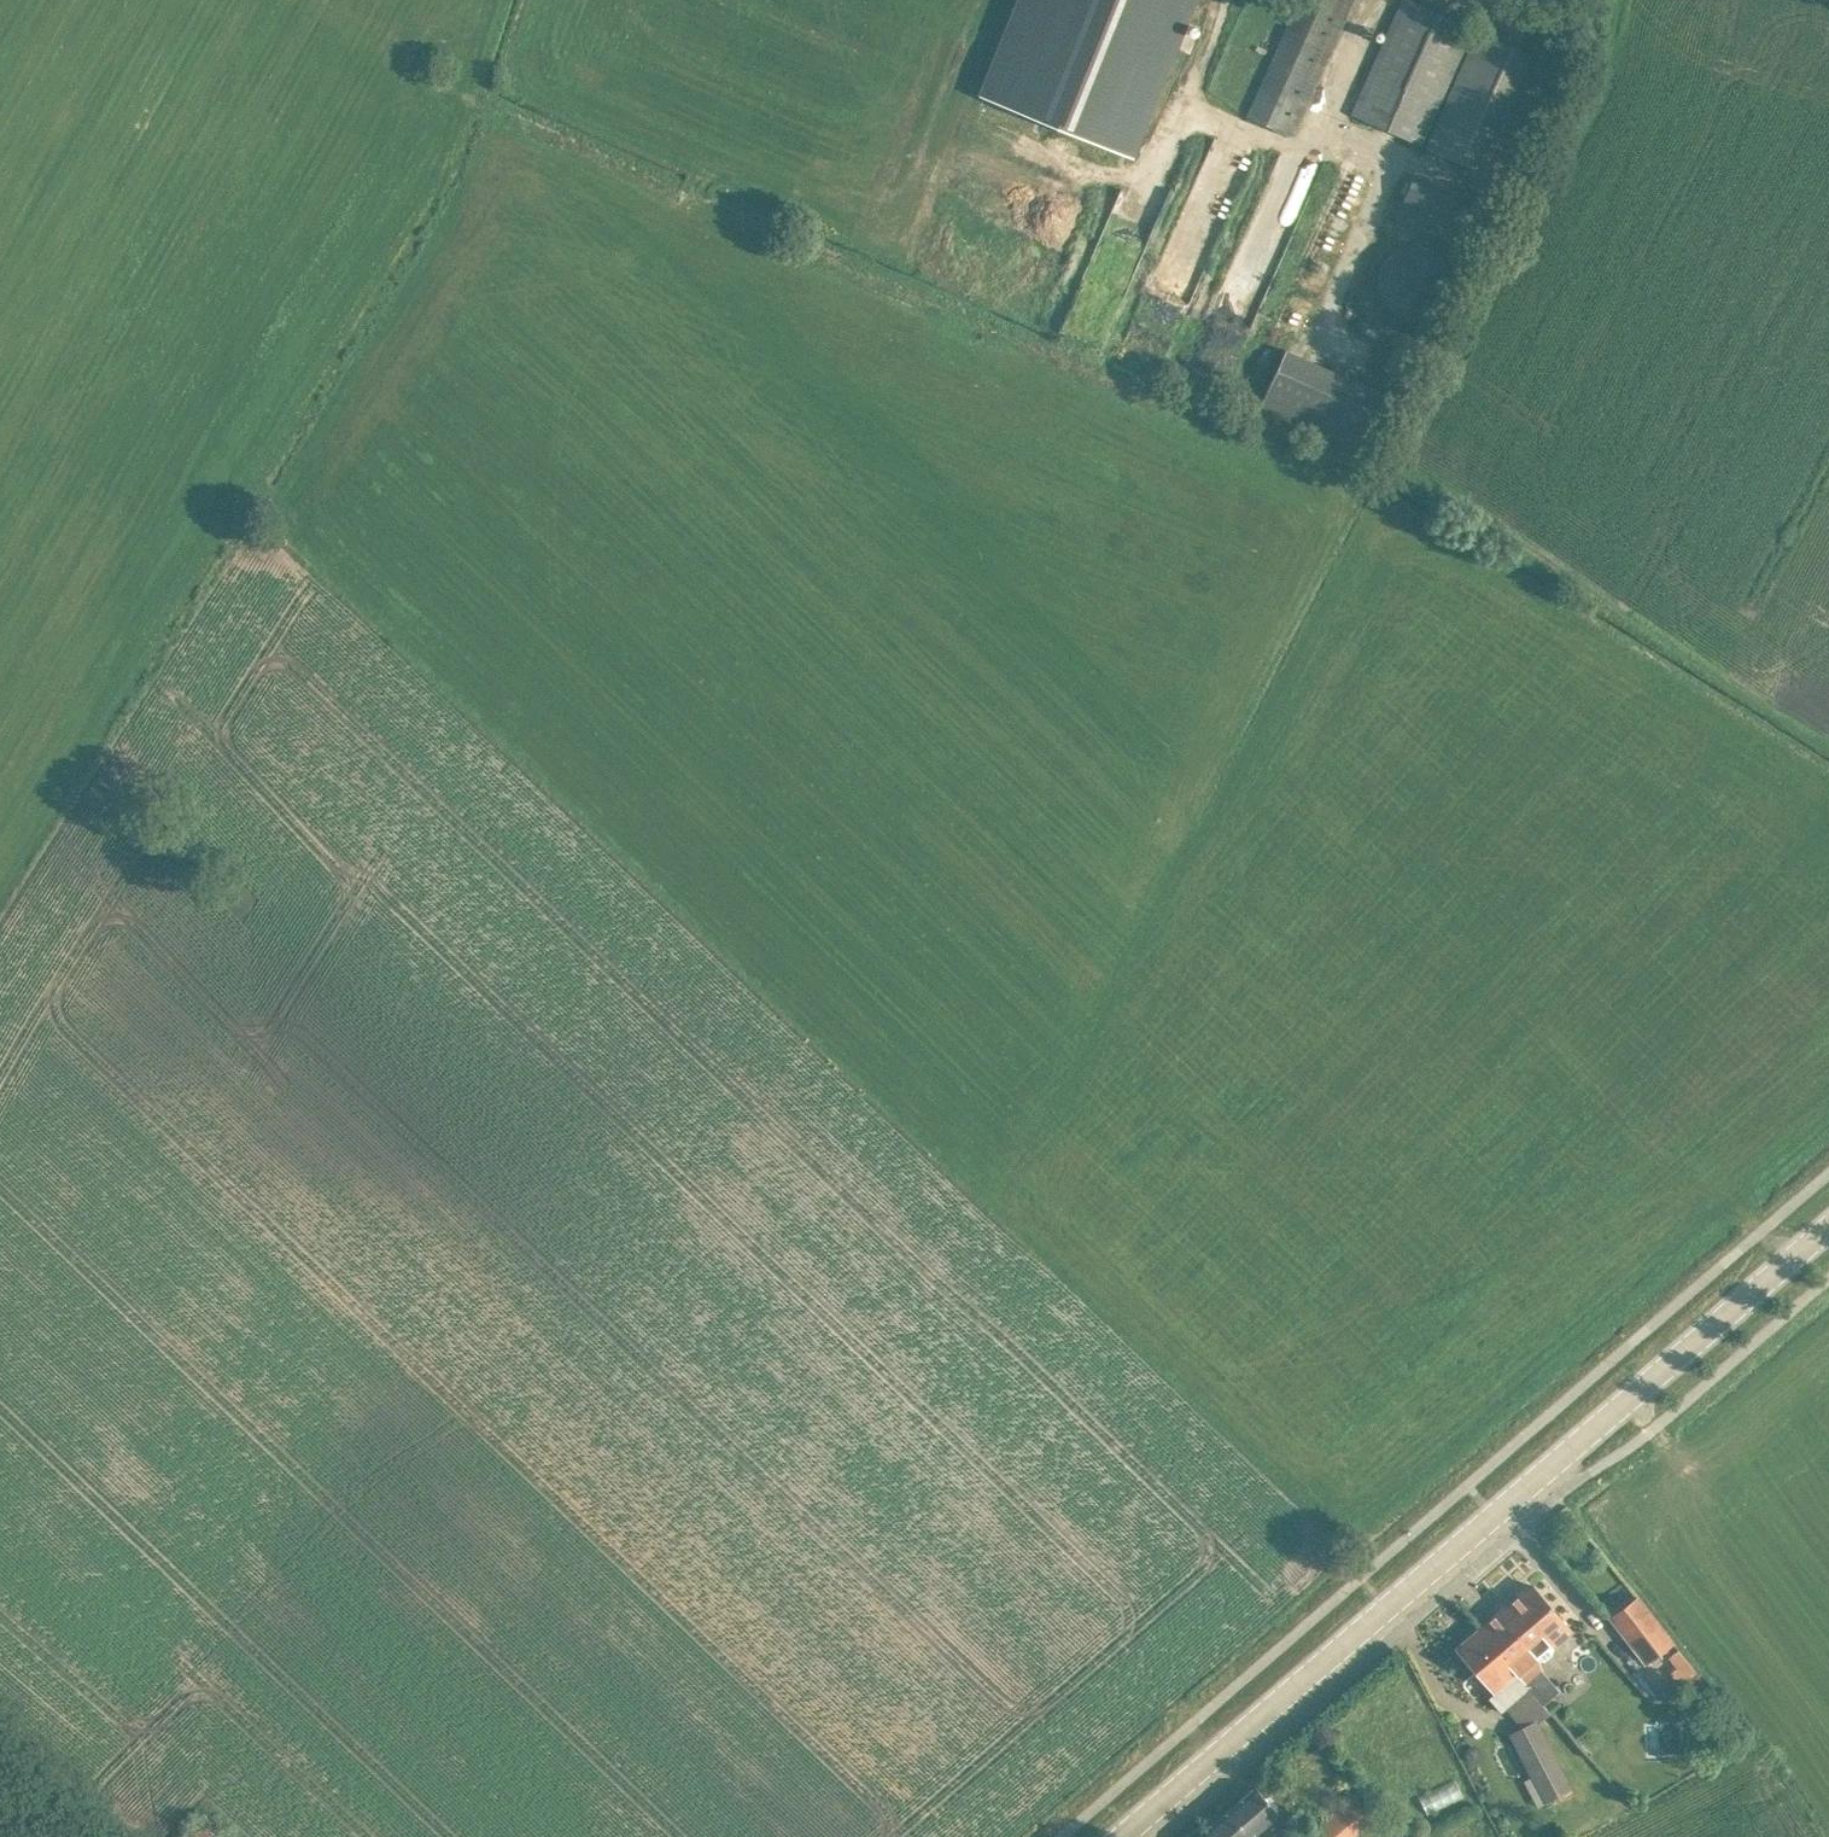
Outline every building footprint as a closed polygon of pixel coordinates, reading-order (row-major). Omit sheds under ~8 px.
[(984,96),(1129,155),(1191,0),(1023,0),(984,96)] [(1295,138),(1354,0),(1298,0),(1245,116),(1295,138)] [(1421,4),(1412,0),(1403,0),(1395,19),(1347,115),(1414,149),(1463,49),(1473,27),(1458,20),(1466,0),(1423,0),(1421,4)] [(1478,30),(1468,52),(1425,147),(1494,178),(1547,61),(1478,30)] [(1393,222),(1463,253),(1484,206),(1414,174),(1393,222)] [(1531,1584),(1477,1631),(1517,1679),(1526,1690),(1530,1688),(1545,1676),(1539,1660),(1573,1632),(1547,1602),(1531,1584)] [(1638,1596),(1614,1614),(1634,1642),(1630,1645),(1644,1663),(1672,1642),(1638,1596)] [(1477,1631),(1456,1649),(1472,1667),(1495,1694),(1490,1697),(1502,1711),(1505,1708),(1511,1703),(1515,1708),(1510,1713),(1519,1724),(1544,1704),(1530,1688),(1526,1690),(1517,1679),(1477,1631)] [(1531,1777),(1543,1801),(1569,1788),(1536,1721),(1509,1735),(1531,1777)] [(1256,1832),(1279,1813),(1274,1808),(1278,1805),(1270,1795),(1266,1798),(1255,1785),(1195,1836),(1260,1836),(1256,1832)] [(1331,1836),(1347,1836),(1375,1813),(1357,1792),(1320,1824),(1331,1836)] [(1286,1821),(1297,1835),(1306,1827),(1296,1813),(1286,1821)]
